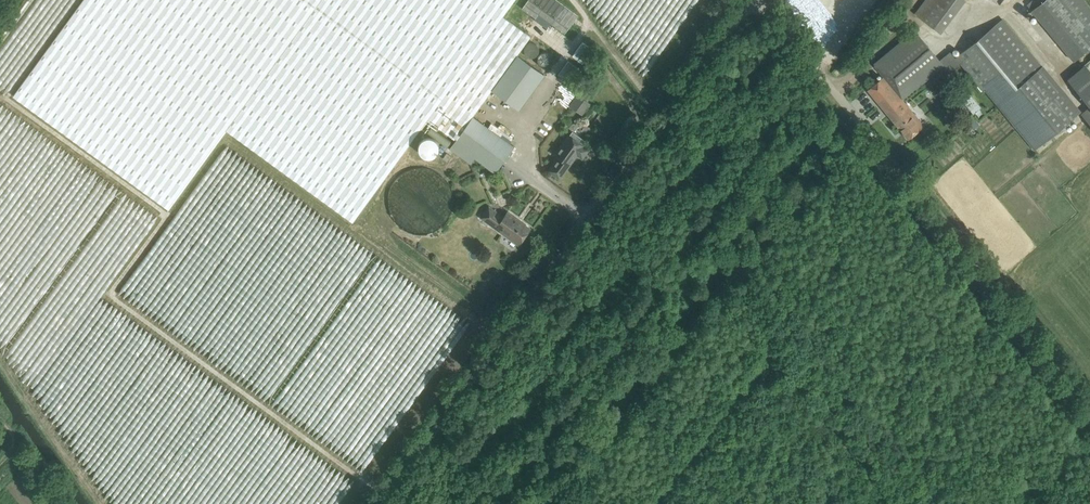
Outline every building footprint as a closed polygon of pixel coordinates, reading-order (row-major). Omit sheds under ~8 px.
[(13,96),(169,209),(226,131),(353,222),(427,118),(455,138),(491,91),(492,90),(519,110),(544,74),(517,55),(531,36),(503,17),(515,0),(83,0),(13,96)] [(522,8),(535,18),(539,14),(565,33),(578,16),(557,0),(528,0),(522,8)] [(921,18),(941,34),(967,0),(934,0),(921,18)] [(1089,47),(1089,7),(1084,0),(1044,0),(1031,11),(1073,61),(1089,47)] [(1080,111),(1049,74),(1002,18),(955,58),(960,64),(983,91),(985,89),(1035,149),(1080,112),(1080,111)] [(883,77),(867,89),(908,139),(917,132),(921,129),(912,118),(915,115),(909,108),(901,98),(938,67),(945,76),(960,64),(955,58),(950,52),(944,57),(926,35),(919,27),(873,64),(880,73),(883,77)] [(583,42),(572,56),(583,64),(593,50),(583,42)] [(524,50),(524,51),(524,52),(524,53),(525,54),(526,55),(526,56),(527,56),(528,57),(529,57),(530,58),(531,58),(533,58),(534,57),(535,57),(536,56),(537,56),(538,55),(538,54),(539,53),(539,52),(539,50),(539,49),(539,48),(539,47),(538,46),(537,45),(536,44),(535,44),(534,43),(533,43),(532,43),(531,43),(530,43),(529,43),(528,44),(527,44),(526,45),(526,46),(525,47),(525,48),(524,48),(524,50)] [(537,59),(537,60),(537,62),(538,63),(538,64),(539,65),(540,65),(541,66),(542,67),(543,67),(544,67),(545,67),(546,67),(547,67),(548,67),(549,66),(550,66),(550,65),(551,64),(551,63),(552,62),(552,61),(552,60),(552,59),(552,58),(552,57),(551,56),(551,55),(550,54),(549,54),(548,53),(547,53),(546,52),(545,52),(544,52),(543,53),(542,53),(541,53),(540,54),(539,55),(538,56),(538,57),(537,58),(537,59)] [(1035,149),(1056,174),(1070,176),(1089,159),(1089,60),(1066,80),(1087,105),(1080,111),(1080,112),(1035,149)] [(568,61),(558,75),(569,83),(579,69),(568,61)] [(956,101),(965,113),(970,110),(976,118),(984,113),(970,92),(956,101)] [(590,104),(581,97),(578,95),(571,106),(582,114),(590,104)] [(514,147),(505,140),(473,117),(450,148),(471,163),(475,158),(495,173),(514,147)] [(558,158),(549,171),(560,178),(577,154),(582,158),(588,150),(583,146),(587,142),(572,131),(569,136),(561,146),(554,155),(558,158)] [(489,207),(481,218),(504,234),(505,232),(520,243),(530,229),(507,212),(504,218),(489,207)]
